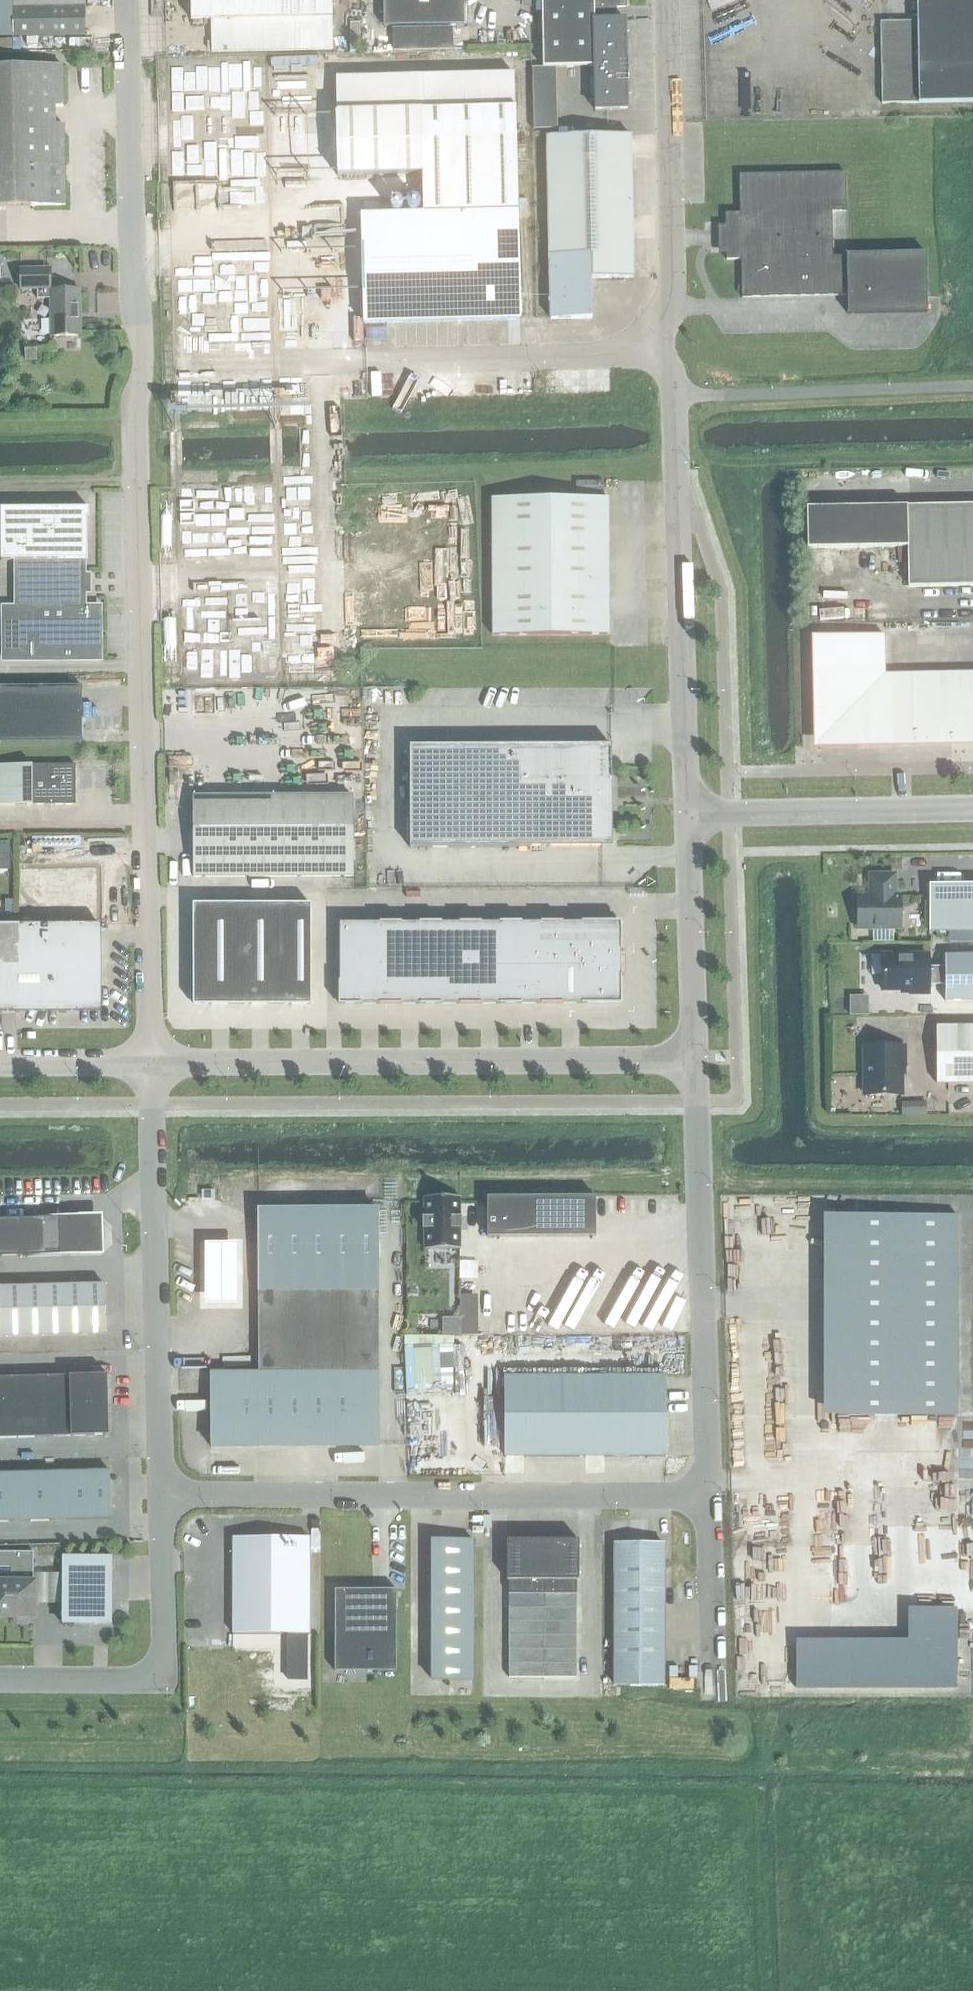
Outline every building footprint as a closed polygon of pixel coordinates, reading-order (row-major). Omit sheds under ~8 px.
[(12,36),(84,35),(84,0),(0,0),(0,36),(12,36)] [(330,0),(189,0),(190,19),(209,19),(210,52),(331,49),(331,17),(330,0)] [(380,25),(461,24),(461,0),(380,0),(380,25)] [(542,67),(593,66),(594,111),(626,110),(624,19),(614,20),(614,7),(624,7),(624,0),(540,0),(542,67)] [(916,22),(880,22),(881,103),(918,103),(972,102),(972,0),(916,0),(916,22)] [(62,66),(0,67),(0,207),(65,206),(63,125),(52,125),(52,107),(63,107),(62,66)] [(517,212),(513,73),(336,77),(337,176),(422,174),(423,214),(360,216),(363,324),(520,320),(517,212)] [(591,279),(633,278),(630,157),(630,135),(546,136),(546,158),(550,319),(592,319),(591,279)] [(742,298),(847,296),(846,257),(833,257),(831,212),(846,212),(845,172),(738,175),(739,213),(725,213),(726,260),(741,260),(742,298)] [(846,255),(846,257),(847,296),(848,314),(928,313),(926,253),(846,255)] [(50,288),(50,269),(20,270),(20,290),(37,289),(37,299),(50,299),(51,337),(81,336),(80,290),(51,290),(51,288),(50,288)] [(283,308),(283,326),(300,325),(299,308),(283,308)] [(25,361),(37,361),(37,345),(25,345),(25,361)] [(284,386),(284,410),(302,410),(302,386),(284,386)] [(608,633),(607,497),(491,498),(492,634),(608,633)] [(906,507),(906,547),(907,587),(972,586),(972,506),(906,507)] [(906,547),(906,507),(806,509),(806,549),(906,547)] [(18,561),(18,608),(85,607),(84,591),(88,591),(88,577),(84,577),(84,560),(88,560),(87,519),(89,519),(89,508),(1,509),(1,561),(18,561)] [(100,659),(100,607),(85,607),(18,608),(4,608),(4,660),(100,659)] [(813,637),(816,745),(890,744),(951,742),(951,738),(972,738),(972,674),(889,676),(889,677),(884,677),(884,635),(813,637)] [(81,687),(0,687),(0,744),(81,743),(81,687)] [(611,787),(611,746),(409,747),(410,848),(531,848),(531,843),(602,843),(602,807),(607,807),(607,797),(602,797),(602,787),(611,787)] [(75,766),(0,766),(0,806),(75,805),(75,766)] [(354,875),(354,796),(193,797),(194,876),(354,875)] [(895,897),(894,874),(869,875),(869,891),(871,891),(870,897),(857,897),(857,927),(900,927),(899,897),(895,897)] [(951,887),(931,887),(931,929),(929,929),(929,932),(972,931),(972,890),(951,891),(951,887)] [(310,1005),(310,904),(308,904),(308,905),(292,905),(292,904),(268,904),(268,905),(252,905),(252,904),(228,904),(228,905),(212,906),(212,904),(192,904),(192,979),(193,979),(193,1004),(212,1004),(212,1003),(228,1003),(228,1004),(252,1004),(252,1003),(268,1003),(268,1004),(292,1004),(292,1003),(308,1003),(308,1005),(310,1005)] [(618,923),(338,925),(339,1005),(619,1003),(618,923)] [(100,925),(0,926),(0,1014),(20,1014),(21,1008),(100,1003),(100,925)] [(944,955),(944,967),(928,967),(928,956),(881,956),(881,990),(910,989),(910,994),(928,994),(928,985),(944,985),(944,1001),(972,1001),(972,955),(944,955)] [(849,1002),(849,1015),(867,1014),(867,1002),(849,1002)] [(935,1027),(936,1084),(972,1084),(972,1027),(935,1027)] [(905,1066),(905,1047),(864,1047),(864,1096),(901,1096),(900,1066),(905,1066)] [(926,1102),(902,1102),(902,1115),(926,1115),(926,1102)] [(596,1196),(487,1196),(487,1237),(520,1237),(520,1236),(596,1236),(596,1196)] [(459,1197),(424,1197),(424,1249),(459,1249),(459,1197)] [(375,1209),(255,1210),(256,1372),(376,1371),(375,1209)] [(60,1216),(61,1256),(105,1254),(104,1214),(60,1216)] [(828,1335),(828,1368),(836,1368),(836,1415),(956,1415),(956,1215),(836,1215),(836,1335),(828,1335)] [(61,1256),(60,1216),(24,1217),(24,1218),(0,1219),(0,1256),(25,1255),(25,1257),(61,1256)] [(244,1305),(242,1237),(200,1239),(202,1306),(244,1305)] [(0,1287),(0,1337),(105,1334),(104,1285),(0,1287)] [(444,1319),(444,1333),(459,1333),(459,1318),(444,1319)] [(210,1447),(379,1446),(378,1371),(210,1372),(210,1447)] [(106,1375),(0,1377),(0,1438),(108,1435),(106,1375)] [(665,1457),(665,1376),(504,1376),(504,1457),(665,1457)] [(0,1474),(0,1522),(110,1519),(109,1471),(0,1474)] [(472,1536),(432,1536),(432,1676),(472,1676),(472,1536)] [(309,1537),(232,1537),(232,1634),(309,1634),(309,1537)] [(508,1580),(508,1677),(576,1677),(576,1580),(578,1580),(578,1540),(506,1540),(506,1580),(508,1580)] [(614,1685),(663,1685),(663,1544),(614,1544),(614,1685)] [(34,1582),(34,1552),(0,1551),(0,1616),(34,1616),(34,1582)] [(111,1624),(111,1580),(111,1556),(62,1556),(62,1580),(61,1624),(111,1624)] [(334,1671),(396,1671),(396,1589),(334,1589),(334,1671)] [(913,1607),(913,1638),(802,1638),(802,1686),(962,1686),(962,1607),(913,1607)]
